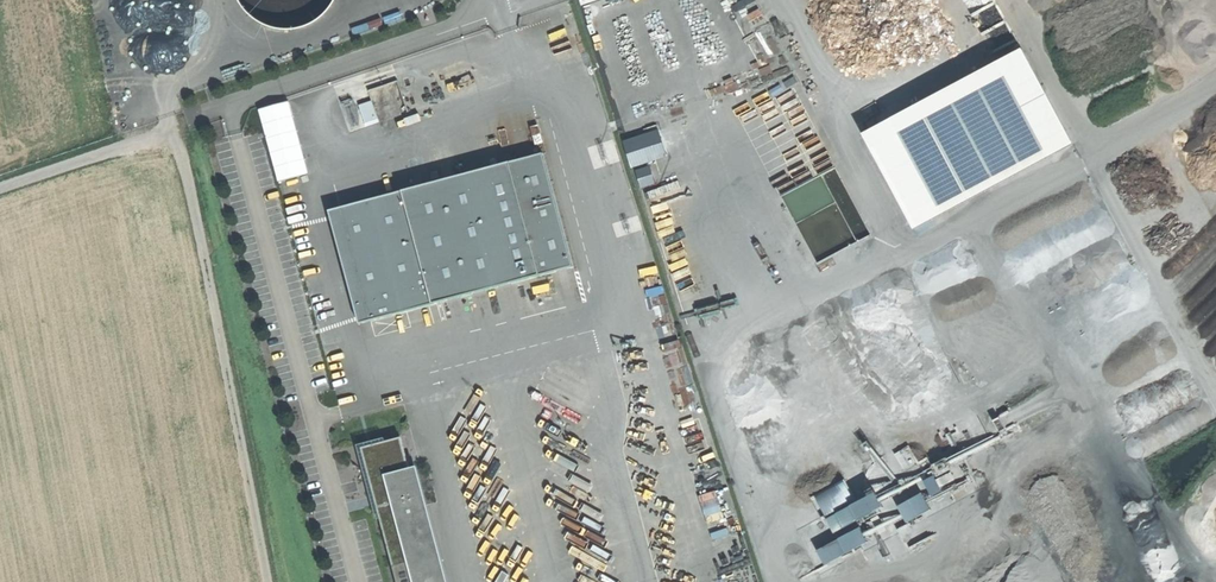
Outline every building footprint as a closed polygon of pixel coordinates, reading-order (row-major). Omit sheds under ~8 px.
[(243,11),(253,20),(265,26),(278,29),(291,29),(304,26),(316,20),(326,11),(333,1),(333,0),(236,0),(243,11)] [(864,136),(913,230),(1072,146),(1022,52),(864,136)] [(362,104),(369,125),(381,121),(374,100),(362,104)] [(288,101),(257,109),(277,181),(308,173),(288,101)] [(622,140),(631,167),(666,156),(657,129),(622,140)] [(573,267),(542,156),(330,213),(360,324),(573,267)] [(649,166),(635,170),(640,188),(655,184),(649,166)] [(834,167),(780,196),(817,264),(871,235),(834,167)] [(399,436),(359,447),(396,581),(446,581),(414,464),(407,466),(399,436)] [(943,457),(931,464),(933,469),(936,474),(948,466),(946,462),(943,457)] [(843,479),(814,495),(825,515),(855,499),(843,479)] [(722,514),(718,492),(704,495),(706,508),(708,508),(709,516),(722,514)] [(872,492),(826,518),(834,531),(879,506),(875,499),(872,492)] [(920,492),(897,505),(902,515),(905,521),(929,508),(925,500),(920,492)] [(862,534),(858,526),(815,550),(824,565),(866,541),(862,534)]
